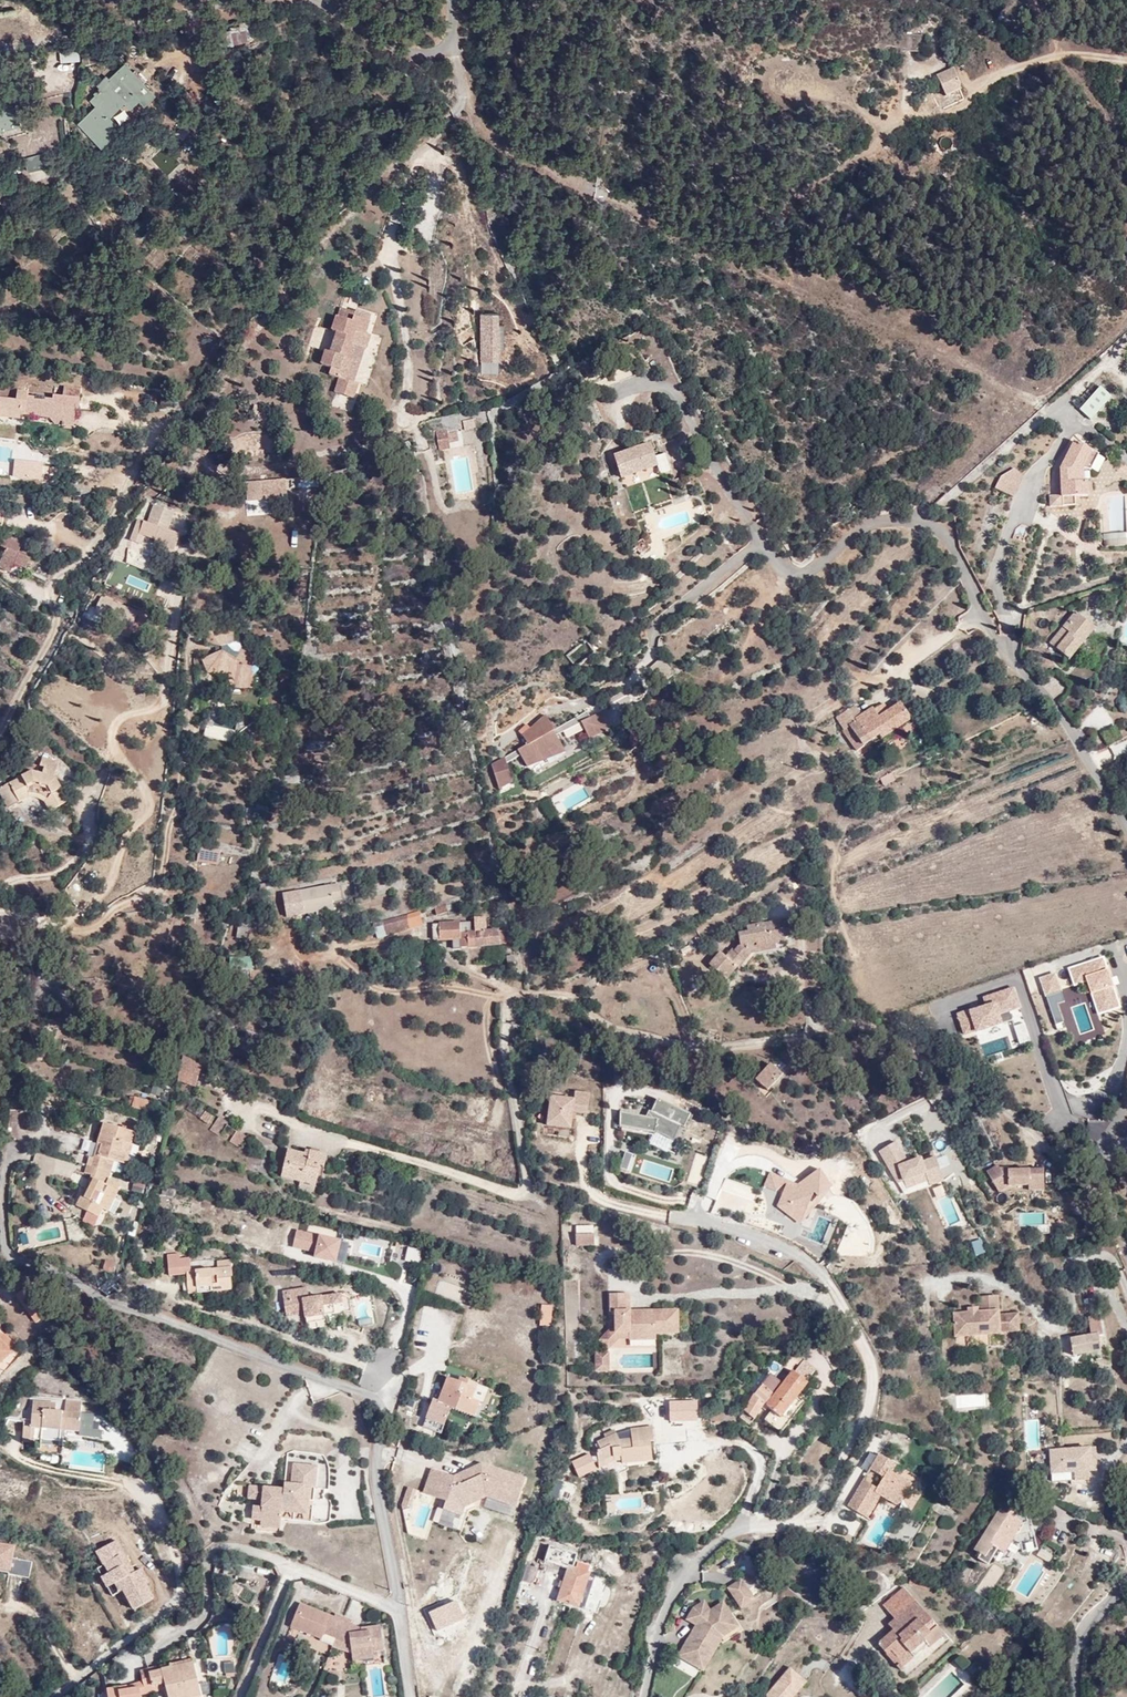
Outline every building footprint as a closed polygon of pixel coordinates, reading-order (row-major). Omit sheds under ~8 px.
[(0,9),(0,16),(15,14),(15,7),(0,9)] [(223,30),(229,47),(251,39),(245,22),(223,30)] [(927,36),(910,33),(908,51),(924,53),(927,36)] [(80,54),(61,53),(62,61),(80,62),(80,54)] [(96,107),(78,125),(102,149),(113,138),(107,132),(116,123),(110,117),(124,103),(131,110),(139,102),(145,108),(157,96),(126,64),(110,79),(107,76),(97,85),(100,88),(94,95),(96,96),(90,101),(96,107)] [(954,70),(938,77),(944,92),(934,96),(940,109),(964,98),(960,88),(961,87),(954,70)] [(0,111),(0,132),(22,126),(16,107),(0,111)] [(27,171),(45,168),(41,153),(24,157),(27,171)] [(34,183),(49,175),(44,166),(29,173),(34,183)] [(360,385),(356,383),(366,350),(368,351),(372,336),(368,335),(372,323),(370,322),(372,315),(357,310),(356,313),(340,308),(333,331),(337,332),(331,353),(326,351),(321,365),(331,369),(329,376),(339,379),(335,392),(356,399),(360,385)] [(1108,380),(1086,402),(1099,415),(1119,391),(1108,380)] [(2,399),(0,414),(0,419),(21,421),(26,418),(27,416),(51,420),(55,426),(75,428),(77,412),(80,411),(82,389),(65,387),(64,397),(54,396),(53,400),(28,397),(29,392),(18,391),(17,401),(2,399)] [(172,394),(162,394),(161,406),(171,407),(172,394)] [(1126,415),(1126,410),(1124,406),(1115,412),(1120,420),(1126,415)] [(447,429),(436,431),(440,452),(451,449),(450,444),(459,443),(458,432),(448,434),(447,429)] [(652,442),(614,455),(622,480),(659,468),(662,476),(672,472),(666,454),(657,457),(652,442)] [(1082,472),(1093,457),(1079,446),(1056,479),(1056,507),(1049,507),(1049,524),(1069,523),(1069,508),(1077,508),(1075,482),(1082,472)] [(1101,463),(1093,457),(1082,472),(1090,478),(1101,463)] [(1002,476),(995,488),(1013,496),(1022,477),(1014,470),(1002,476)] [(290,500),(288,479),(244,481),(246,503),(290,500)] [(182,523),(185,513),(174,510),(172,520),(182,523)] [(148,523),(143,522),(140,537),(180,547),(183,536),(168,532),(170,522),(150,517),(148,523)] [(8,538),(1,535),(0,537),(0,548),(6,552),(0,563),(0,569),(11,574),(15,565),(26,570),(30,558),(20,553),(21,551),(30,554),(37,542),(27,538),(29,532),(14,524),(8,538)] [(1126,547),(1126,533),(1103,533),(1103,547),(1126,547)] [(1075,612),(1049,641),(1071,660),(1096,629),(1075,612)] [(205,644),(216,646),(216,654),(202,660),(205,669),(203,680),(217,686),(222,693),(224,695),(232,696),(237,703),(251,702),(250,690),(256,690),(252,669),(253,666),(255,664),(254,663),(258,655),(241,646),(240,641),(240,635),(210,630),(205,644)] [(594,634),(569,647),(577,663),(603,649),(594,634)] [(660,658),(650,667),(660,678),(670,669),(660,658)] [(862,714),(856,705),(836,718),(845,731),(850,728),(853,732),(848,737),(859,752),(879,737),(884,744),(914,721),(911,718),(918,714),(908,696),(902,700),(903,703),(902,704),(901,702),(890,710),(884,703),(875,711),(872,707),(862,714)] [(492,765),(492,766),(500,791),(514,783),(506,763),(522,756),(528,768),(567,753),(557,737),(581,723),(590,740),(611,729),(602,712),(589,717),(587,712),(555,731),(547,715),(522,736),(529,746),(492,765)] [(1115,725),(1122,736),(1126,734),(1126,719),(1115,725)] [(231,742),(232,729),(205,725),(203,737),(231,742)] [(40,762),(7,781),(15,801),(33,791),(51,791),(58,803),(77,791),(60,769),(63,752),(49,750),(46,758),(49,759),(48,765),(40,762)] [(880,778),(883,784),(895,778),(892,772),(880,778)] [(584,776),(578,779),(581,785),(587,782),(584,776)] [(844,797),(847,804),(854,800),(850,793),(844,797)] [(549,798),(541,803),(551,821),(559,816),(549,798)] [(370,858),(370,846),(359,846),(359,858),(370,858)] [(342,870),(342,862),(325,863),(325,871),(342,870)] [(274,884),(261,886),(263,897),(276,894),(274,884)] [(342,884),(284,896),(290,920),(319,914),(320,918),(339,914),(337,904),(345,902),(342,884)] [(376,926),(379,940),(423,929),(421,923),(452,913),(450,906),(376,926)] [(476,933),(474,933),(475,941),(463,942),(463,951),(507,947),(506,932),(488,933),(487,918),(476,920),(476,933)] [(758,948),(775,946),(785,944),(785,938),(791,937),(788,921),(737,931),(739,948),(735,951),(732,947),(724,956),(721,953),(714,959),(717,963),(713,966),(727,980),(751,955),(758,948)] [(246,939),(249,928),(238,926),(235,937),(246,939)] [(701,939),(688,944),(693,954),(705,950),(701,939)] [(775,952),(775,946),(758,948),(751,955),(775,952)] [(507,952),(497,952),(496,965),(507,966),(507,952)] [(229,956),(230,969),(253,968),(252,955),(229,956)] [(1102,955),(1067,968),(1073,986),(1086,983),(1097,1014),(1119,1007),(1102,955)] [(1054,974),(1039,979),(1045,997),(1061,991),(1054,974)] [(984,1005),(956,1014),(963,1036),(1002,1024),(999,1015),(1022,1008),(1014,987),(982,997),(984,1005)] [(1019,1044),(1030,1041),(1024,1022),(1013,1026),(1019,1044)] [(52,1023),(38,1024),(35,1044),(47,1046),(52,1023)] [(203,1065),(184,1056),(179,1080),(196,1088),(203,1065)] [(779,1075),(766,1064),(753,1079),(765,1090),(779,1075)] [(165,1090),(154,1086),(151,1095),(162,1098),(165,1090)] [(574,1100),(551,1096),(547,1125),(571,1129),(573,1112),(589,1115),(591,1094),(576,1092),(574,1100)] [(153,1112),(155,1102),(135,1098),(133,1108),(153,1112)] [(690,1116),(658,1099),(652,1113),(649,1112),(647,1118),(620,1112),(620,1129),(653,1135),(649,1144),(675,1153),(690,1116)] [(208,1126),(214,1118),(206,1112),(200,1119),(208,1126)] [(220,1116),(210,1131),(220,1137),(230,1123),(220,1116)] [(136,1134),(104,1124),(94,1158),(90,1157),(84,1174),(92,1176),(76,1207),(88,1212),(83,1222),(95,1228),(100,1219),(104,1210),(115,1215),(121,1203),(115,1201),(120,1192),(119,1192),(121,1187),(110,1181),(115,1162),(129,1166),(134,1146),(133,1146),(136,1134)] [(231,1143),(240,1149),(248,1137),(237,1131),(231,1143)] [(897,1143),(878,1152),(896,1183),(903,1181),(906,1188),(928,1182),(930,1187),(943,1183),(934,1154),(908,1162),(897,1143)] [(305,1154),(288,1149),(281,1178),(300,1183),(299,1189),(315,1194),(322,1168),(325,1169),(329,1155),(310,1150),(310,1151),(306,1150),(305,1154)] [(629,1171),(633,1153),(624,1151),(621,1169),(629,1171)] [(997,1165),(986,1171),(998,1190),(1008,1185),(1029,1187),(1029,1189),(1045,1191),(1044,1170),(1007,1170),(1006,1167),(1000,1168),(997,1165)] [(797,1184),(770,1173),(763,1189),(780,1197),(776,1208),(803,1223),(812,1204),(834,1189),(821,1170),(797,1184)] [(28,1211),(21,1210),(19,1221),(26,1222),(28,1211)] [(596,1226),(576,1225),(575,1244),(595,1245),(596,1226)] [(347,1244),(296,1229),(292,1247),(315,1254),(314,1258),(342,1264),(347,1244)] [(29,1234),(20,1236),(23,1247),(31,1245),(29,1234)] [(971,1243),(975,1256),(983,1253),(979,1240),(971,1243)] [(103,1271),(113,1272),(115,1262),(105,1261),(103,1271)] [(219,1270),(187,1272),(188,1282),(197,1282),(197,1288),(212,1287),(212,1292),(232,1291),(231,1278),(233,1278),(233,1269),(219,1270)] [(425,1279),(423,1290),(432,1292),(434,1281),(425,1279)] [(458,1301),(463,1287),(438,1279),(433,1293),(458,1301)] [(189,1294),(212,1292),(212,1287),(197,1288),(197,1282),(188,1282),(189,1294)] [(308,1288),(307,1289),(284,1292),(283,1292),(287,1317),(306,1314),(306,1319),(307,1319),(323,1317),(335,1315),(334,1305),(332,1295),(310,1298),(308,1288)] [(342,1293),(332,1295),(334,1305),(344,1303),(342,1293)] [(680,1334),(680,1310),(631,1311),(631,1294),(611,1294),(611,1311),(616,1312),(616,1325),(600,1341),(609,1350),(620,1339),(630,1339),(630,1341),(657,1340),(657,1334),(680,1334)] [(537,1308),(547,1311),(549,1298),(539,1296),(537,1308)] [(955,1337),(1001,1334),(1001,1333),(1020,1332),(1019,1314),(999,1315),(998,1297),(978,1298),(979,1309),(968,1310),(968,1313),(954,1314),(955,1337)] [(367,1299),(355,1300),(357,1316),(369,1315),(367,1299)] [(546,1320),(547,1311),(537,1308),(536,1318),(546,1320)] [(1091,1336),(1071,1340),(1072,1344),(1064,1345),(1066,1356),(1073,1355),(1074,1356),(1082,1355),(1101,1351),(1099,1337),(1103,1336),(1100,1317),(1088,1319),(1091,1336)] [(1103,1359),(1101,1351),(1082,1355),(1083,1362),(1103,1359)] [(610,1352),(596,1353),(596,1372),(610,1372),(610,1352)] [(760,1387),(755,1383),(744,1394),(751,1400),(746,1405),(754,1416),(768,1400),(775,1406),(767,1415),(781,1427),(807,1399),(799,1391),(817,1369),(797,1353),(789,1363),(794,1367),(781,1383),(771,1374),(760,1387)] [(1070,1386),(1070,1375),(1062,1374),(1062,1386),(1070,1386)] [(426,1414),(445,1421),(451,1405),(475,1413),(481,1399),(470,1394),(475,1381),(465,1377),(463,1381),(448,1376),(439,1399),(434,1397),(426,1414)] [(955,1410),(987,1407),(986,1392),(954,1395),(955,1410)] [(78,1433),(80,1426),(66,1430),(37,1400),(35,1400),(34,1407),(27,1406),(23,1436),(39,1439),(37,1449),(60,1454),(62,1443),(59,1443),(62,1430),(78,1433)] [(66,1430),(80,1426),(84,1404),(68,1402),(66,1411),(54,1410),(55,1403),(37,1400),(66,1430)] [(441,1430),(445,1421),(426,1414),(423,1423),(441,1430)] [(1025,1448),(1039,1448),(1039,1420),(1025,1420),(1025,1448)] [(642,1452),(651,1451),(650,1437),(652,1437),(650,1422),(629,1425),(613,1431),(596,1440),(600,1447),(596,1451),(602,1461),(614,1452),(623,1452),(624,1457),(625,1461),(643,1458),(642,1452)] [(1095,1481),(1095,1448),(1048,1448),(1048,1481),(1095,1481)] [(614,1452),(602,1461),(604,1465),(616,1458),(624,1457),(623,1452),(614,1452)] [(869,1499),(875,1502),(887,1510),(894,1508),(905,1489),(886,1478),(891,1469),(871,1457),(865,1467),(877,1474),(868,1490),(856,1483),(839,1512),(857,1522),(869,1499)] [(318,1464),(293,1462),(290,1481),(285,1481),(284,1486),(263,1484),(261,1498),(260,1504),(253,1503),(252,1517),(261,1518),(260,1525),(280,1527),(282,1511),(309,1514),(311,1487),(315,1487),(318,1464)] [(465,1508),(486,1498),(517,1509),(527,1480),(482,1464),(454,1477),(432,1470),(424,1494),(447,1502),(444,1510),(462,1517),(465,1508)] [(877,1474),(865,1467),(856,1483),(868,1490),(877,1474)] [(261,1498),(263,1484),(250,1483),(248,1497),(261,1498)] [(408,1509),(414,1489),(406,1487),(401,1507),(408,1509)] [(1018,1501),(1003,1492),(972,1546),(981,1551),(984,1546),(1000,1555),(1017,1528),(1024,1533),(1024,1514),(1014,1508),(1018,1501)] [(862,1525),(875,1502),(869,1499),(857,1522),(862,1525)] [(479,1519),(476,1538),(485,1539),(488,1521),(479,1519)] [(142,1568),(134,1571),(119,1540),(95,1551),(102,1566),(96,1569),(110,1596),(121,1591),(131,1611),(156,1599),(142,1568)] [(31,1561),(14,1558),(15,1545),(0,1543),(0,1571),(29,1575),(31,1561)] [(591,1557),(584,1553),(579,1565),(587,1569),(591,1557)] [(576,1560),(559,1554),(554,1568),(567,1573),(555,1606),(580,1616),(593,1581),(572,1574),(576,1560)] [(740,1576),(726,1585),(741,1606),(755,1597),(740,1576)] [(884,1606),(890,1613),(904,1604),(928,1637),(940,1626),(922,1606),(915,1613),(904,1601),(911,1595),(905,1588),(884,1606)] [(922,1606),(911,1595),(904,1601),(915,1613),(922,1606)] [(740,1625),(722,1599),(710,1607),(704,1599),(691,1607),(685,1618),(694,1624),(676,1654),(703,1670),(722,1638),(740,1625)] [(337,1613),(335,1616),(300,1603),(291,1627),(334,1644),(344,1617),(337,1613)] [(904,1604),(890,1613),(895,1618),(900,1624),(894,1629),(878,1645),(887,1653),(890,1650),(901,1662),(916,1648),(917,1650),(927,1643),(930,1641),(928,1637),(904,1604)] [(334,1644),(332,1647),(352,1655),(353,1661),(375,1659),(374,1653),(385,1652),(381,1625),(361,1628),(351,1624),(353,1620),(344,1617),(334,1644)] [(889,1624),(894,1629),(900,1624),(895,1618),(889,1624)] [(220,1642),(218,1654),(230,1656),(232,1644),(220,1642)] [(917,1650),(921,1653),(929,1645),(927,1643),(917,1650)] [(916,1648),(901,1662),(917,1650),(916,1648)] [(887,1653),(896,1664),(901,1662),(890,1650),(887,1653)] [(901,1662),(896,1664),(902,1670),(921,1653),(917,1650),(901,1662)] [(159,1666),(141,1671),(144,1682),(164,1676),(166,1683),(170,1696),(180,1694),(179,1691),(191,1688),(192,1695),(202,1693),(193,1659),(160,1669),(159,1666)] [(235,1660),(225,1660),(226,1672),(235,1670),(235,1660)] [(788,1665),(766,1691),(766,1696),(791,1696),(806,1680),(788,1665)] [(164,1676),(144,1682),(146,1689),(166,1683),(164,1676)] [(108,1689),(109,1696),(140,1696),(139,1691),(128,1692),(127,1687),(108,1689)] [(179,1691),(180,1694),(181,1696),(185,1696),(192,1695),(191,1688),(179,1691)]
